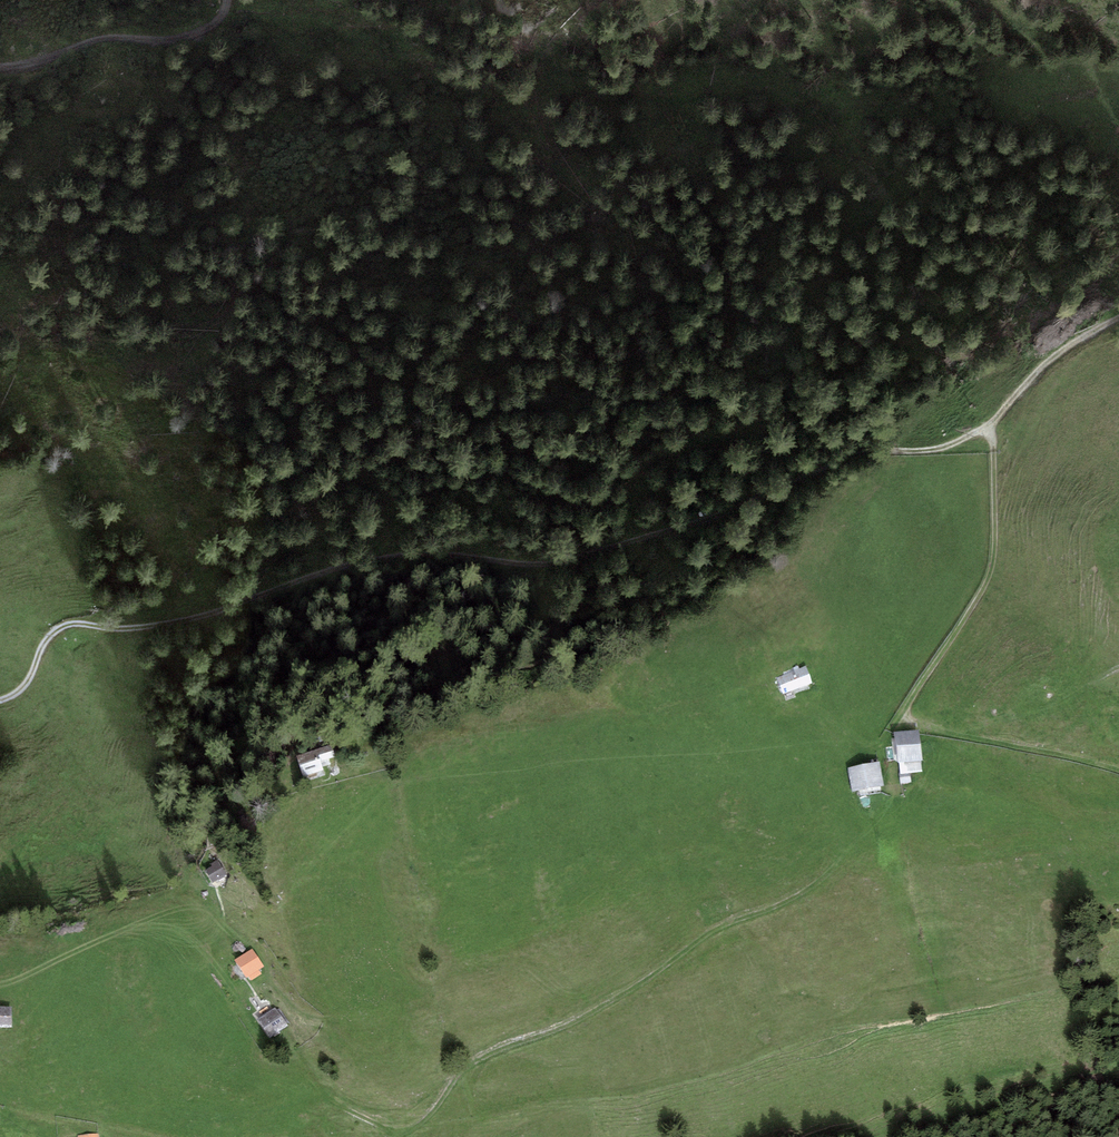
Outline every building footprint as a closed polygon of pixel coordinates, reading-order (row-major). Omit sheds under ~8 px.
[(777,678),(783,696),(812,686),(806,668),(799,670),(798,667),(793,669),(794,672),(777,678)] [(918,732),(894,736),(898,767),(899,767),(900,775),(899,775),(900,785),(911,784),(910,775),(922,773),(921,763),(923,763),(918,732)] [(329,749),(296,759),(302,779),(323,772),(321,764),(332,760),(329,749)] [(879,765),(848,771),(852,795),(884,790),(879,765)] [(227,877),(217,862),(210,866),(212,869),(204,873),(213,886),(227,877)] [(264,966),(252,948),(234,960),(246,977),(248,976),(251,981),(262,974),(259,969),(264,966)] [(12,1027),(12,1006),(0,1006),(0,1027),(12,1027)] [(277,1010),(275,1007),(257,1019),(270,1037),(288,1025),(287,1024),(288,1023),(279,1008),(277,1010)]
